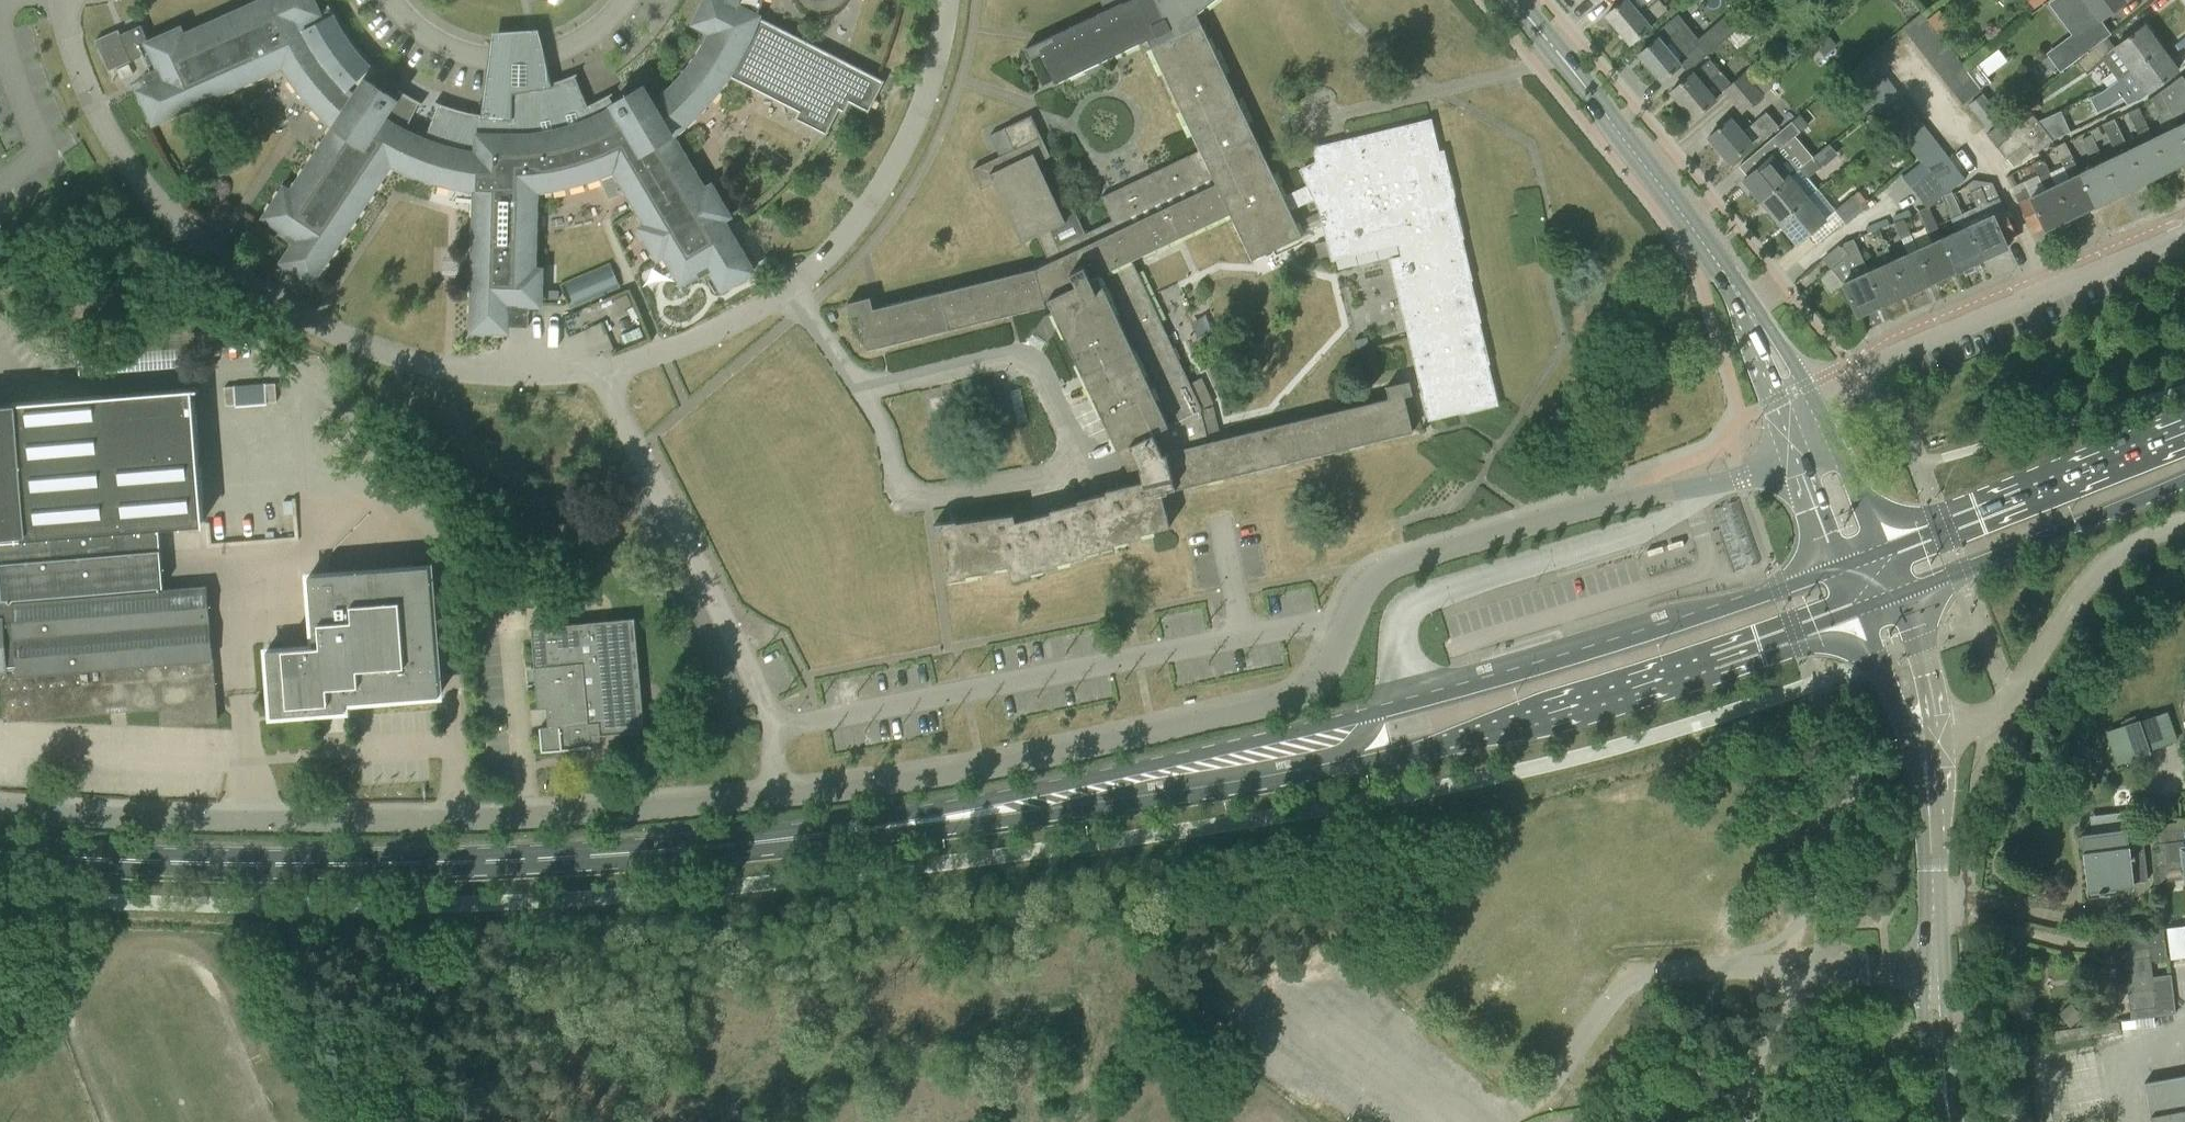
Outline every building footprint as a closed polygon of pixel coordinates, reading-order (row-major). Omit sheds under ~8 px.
[(95,40),(109,70),(131,61),(141,56),(148,72),(143,74),(149,86),(139,90),(153,122),(282,65),(283,64),(292,78),(302,91),(312,104),(323,115),(335,126),(291,192),(284,188),(265,217),(288,233),(285,238),(294,244),(282,262),(312,281),(391,163),(406,170),(421,176),(437,181),(453,185),(469,188),(476,189),(476,191),(472,330),(507,331),(508,310),(519,310),(519,304),(540,305),(540,303),(541,270),(533,269),(535,190),(536,190),(552,188),(568,185),(583,181),(599,175),(614,169),(646,224),(640,228),(658,258),(664,254),(681,282),(697,272),(700,277),(711,271),(722,289),(753,271),(729,231),(725,234),(718,222),(722,220),(729,216),(728,214),(711,186),(704,190),(672,135),(684,125),(696,114),(707,102),(718,89),(727,76),(798,112),(794,119),(796,120),(826,135),(839,110),(844,113),(849,102),(868,112),(884,81),(761,18),(758,16),(763,1),(763,0),(706,0),(694,23),(712,33),(706,44),(698,56),(690,68),(681,78),(675,85),(671,89),(658,101),(654,105),(643,86),(616,102),(613,104),(609,96),(613,94),(612,93),(608,95),(587,106),(580,90),(574,76),(577,75),(577,74),(564,79),(551,83),(548,84),(535,86),(527,87),(527,83),(512,83),(512,88),(504,88),(504,90),(511,90),(511,105),(511,117),(507,116),(492,116),(480,114),(468,112),(457,109),(444,105),(435,102),(435,103),(439,105),(424,140),(419,138),(406,132),(405,131),(419,103),(421,104),(422,103),(413,98),(407,95),(398,89),(397,91),(399,92),(395,98),(368,80),(373,72),(374,72),(375,73),(376,71),(367,63),(358,53),(350,42),(342,30),(335,19),(329,5),(327,5),(328,8),(318,12),(313,0),(263,0),(187,34),(183,36),(180,29),(149,42),(141,25),(120,34),(118,29),(95,40)] [(847,303),(850,316),(858,314),(867,349),(1046,306),(1044,299),(1048,297),(1055,311),(1046,315),(1051,326),(1059,322),(1118,450),(1149,435),(1154,455),(1160,453),(1182,448),(1208,441),(1201,409),(1202,408),(1133,261),(1231,214),(1253,259),(1303,236),(1290,209),(1316,197),(1322,211),(1332,254),(1404,236),(1409,255),(1390,259),(1425,397),(1429,418),(1466,410),(1466,411),(1496,404),(1486,363),(1487,362),(1477,321),(1479,321),(1469,279),(1470,279),(1460,238),(1461,237),(1451,196),(1453,195),(1442,152),(1437,153),(1430,121),(1375,134),(1377,144),(1349,151),(1317,158),(1317,159),(1314,160),(1315,164),(1301,170),(1307,186),(1283,197),(1196,14),(1207,6),(1205,2),(1208,0),(1099,0),(1105,11),(1025,49),(1029,59),(1041,54),(1055,84),(1147,40),(1200,150),(1101,197),(1112,221),(1085,234),(1072,208),(1061,214),(1038,163),(1051,158),(1038,132),(1030,115),(1004,128),(990,135),(1000,156),(972,170),(981,188),(993,182),(1022,243),(1037,235),(1050,262),(1036,269),(873,309),(870,297),(847,303)] [(1605,15),(1630,44),(1677,4),(1674,0),(1623,0),(1605,15)] [(1984,0),(1958,0),(1967,13),(1984,0)] [(2049,4),(2062,21),(2067,17),(2086,3),(2099,20),(2107,15),(2125,1),(2124,0),(2055,0),(2049,4)] [(1903,28),(1911,39),(1930,24),(1922,13),(1903,28)] [(1658,38),(1638,54),(1661,81),(1681,64),(1679,62),(1699,44),(1675,15),(1654,34),(1658,38)] [(1702,38),(1713,50),(1738,28),(1728,16),(1702,38)] [(2099,20),(2050,58),(2061,74),(2077,61),(2080,59),(2107,37),(2110,35),(2099,20)] [(1911,39),(1920,50),(1939,35),(1930,24),(1911,39)] [(2080,59),(2077,61),(2087,74),(2103,61),(2118,79),(2160,48),(2143,26),(2126,39),(2114,48),(2107,37),(2080,59)] [(1823,30),(1811,40),(1824,55),(1836,45),(1823,30)] [(1920,50),(1928,60),(1947,46),(1939,35),(1920,50)] [(1928,60),(1937,71),(1956,56),(1947,46),(1928,60)] [(2118,79),(2101,92),(2111,105),(2130,91),(2137,100),(2148,92),(2159,84),(2177,71),(2160,48),(2118,79)] [(1850,71),(1858,81),(1877,67),(1869,56),(1850,71)] [(1937,71),(1945,82),(1964,67),(1956,56),(1937,71)] [(1754,83),(1761,72),(1754,64),(1731,83),(1722,72),(1720,73),(1709,59),(1670,92),(1693,119),(1715,100),(1714,99),(1724,91),(1732,101),(1754,83)] [(1766,67),(1761,72),(1754,83),(1732,101),(1743,113),(1778,81),(1766,67)] [(1858,81),(1866,92),(1885,77),(1877,67),(1858,81)] [(1945,82),(1954,93),(1973,78),(1964,67),(1945,82)] [(2160,92),(2184,144),(2184,80),(2181,76),(2160,92)] [(1866,92),(1874,102),(1893,87),(1885,77),(1866,92)] [(1973,78),(1954,93),(1962,104),(1981,89),(1973,78)] [(1874,102),(1882,112),(1901,97),(1893,87),(1874,102)] [(2160,92),(2151,98),(2159,116),(2157,117),(2164,133),(2153,138),(2168,170),(2184,162),(2184,144),(2160,92)] [(1969,105),(1987,128),(2000,117),(1982,94),(1969,105)] [(1882,112),(1890,123),(1909,107),(1901,97),(1882,112)] [(2005,119),(2015,132),(2019,137),(2038,122),(2023,104),(2005,119)] [(1890,123),(1898,132),(1917,118),(1909,107),(1890,123)] [(2168,170),(2153,138),(2152,138),(2138,107),(2128,112),(2142,143),(2128,149),(2144,182),(2168,170)] [(1866,117),(1878,130),(1886,124),(1873,110),(1866,117)] [(1752,144),(1751,144),(1761,135),(1764,139),(1779,127),(1766,112),(1753,124),(1742,133),(1730,119),(1708,137),(1729,163),(1752,144)] [(2060,112),(2038,122),(2052,140),(2069,132),(2060,112)] [(1898,132),(1906,143),(1925,128),(1917,118),(1898,132)] [(2116,155),(2103,161),(2119,194),(2144,182),(2128,149),(2128,150),(2114,118),(2102,124),(2116,155)] [(1986,134),(1996,147),(2015,132),(2005,119),(1986,134)] [(1774,137),(1739,166),(1747,176),(1779,149),(1782,146),(1794,137),(1800,132),(1792,122),(1774,137)] [(2052,140),(2038,122),(2019,137),(2025,144),(2033,155),(2052,140)] [(1906,143),(1914,153),(1933,138),(1925,128),(1906,143)] [(2015,132),(1996,147),(2006,159),(2025,144),(2019,137),(2015,132)] [(2081,139),(2088,154),(2098,149),(2091,134),(2081,139)] [(1747,176),(1744,179),(1762,201),(1797,171),(1800,169),(1799,168),(1812,158),(1794,137),(1782,146),(1779,149),(1747,176)] [(1914,153),(1921,162),(1922,163),(1941,148),(1933,138),(1914,153)] [(1922,163),(1930,173),(1949,158),(1941,148),(1922,163)] [(2063,165),(2049,172),(2048,173),(2070,218),(2095,206),(2078,173),(2070,155),(2061,160),(2063,165)] [(1797,171),(1762,201),(1780,222),(1807,199),(1819,190),(1818,189),(1808,177),(1821,167),(1813,157),(1812,158),(1799,168),(1800,169),(1797,171)] [(1930,173),(1938,183),(1957,169),(1949,158),(1930,173)] [(2048,173),(2049,172),(2043,160),(2033,165),(2036,171),(2038,176),(2025,182),(2026,187),(2014,193),(2032,233),(2044,227),(2045,230),(2070,218),(2048,173)] [(2103,161),(2078,173),(2095,206),(2119,194),(2103,161)] [(1902,177),(1911,187),(1930,173),(1922,163),(1921,162),(1902,177)] [(2033,165),(2023,169),(2026,176),(2036,171),(2033,165)] [(1957,169),(1938,183),(1946,194),(1951,190),(1965,179),(1957,169)] [(1911,187),(1919,198),(1938,183),(1930,173),(1911,187)] [(1961,213),(1982,260),(2007,248),(2005,242),(2016,236),(1992,183),(1973,180),(1967,184),(1968,193),(1974,207),(1961,213)] [(1919,198),(1927,208),(1929,207),(1942,197),(1946,194),(1938,183),(1919,198)] [(1941,237),(1956,271),(1982,260),(1961,213),(1952,194),(1953,194),(1951,190),(1946,194),(1942,197),(1956,230),(1941,237)] [(1835,210),(1844,221),(1862,205),(1853,195),(1835,210)] [(1807,199),(1780,222),(1797,243),(1814,229),(1825,220),(1823,218),(1807,199)] [(1932,243),(1917,250),(1931,283),(1956,271),(1941,237),(1929,207),(1927,208),(1919,211),(1932,243)] [(1911,236),(1904,221),(1894,225),(1901,241),(1911,236)] [(1867,272),(1868,272),(1853,239),(1840,245),(1823,259),(1843,283),(1858,316),(1882,305),(1867,272)] [(1882,266),(1868,272),(1867,272),(1882,305),(1907,294),(1892,261),(1893,261),(1887,247),(1876,252),(1882,266)] [(1917,250),(1893,261),(1892,261),(1907,294),(1931,283),(1917,250)] [(627,294),(615,299),(620,310),(631,305),(627,294)] [(628,319),(621,323),(624,331),(632,328),(628,319)] [(1182,448),(1160,453),(1169,490),(1191,485),(1213,480),(1235,474),(1257,469),(1279,464),(1302,458),(1324,453),(1346,448),(1368,442),(1390,437),(1412,432),(1407,410),(1404,397),(1413,395),(1410,381),(1387,387),(1390,398),(1382,400),(1359,406),(1337,411),(1315,416),(1293,422),(1271,427),(1248,432),(1226,438),(1208,442),(1208,441),(1204,442),(1182,448)] [(278,382),(224,383),(224,403),(279,402),(278,382)] [(1,673),(2,675),(5,719),(110,711),(125,710),(161,707),(162,724),(217,720),(216,703),(215,697),(207,586),(163,590),(158,525),(203,521),(192,389),(196,389),(198,389),(198,387),(0,403),(0,674),(1,673)] [(956,521),(934,524),(936,538),(944,537),(949,571),(962,569),(963,575),(982,572),(980,564),(991,562),(991,568),(1012,565),(1013,570),(1025,568),(1027,573),(1045,569),(1043,560),(1053,558),(1054,564),(1073,559),(1071,551),(1081,548),(1082,554),(1101,549),(1099,541),(1109,539),(1110,544),(1129,540),(1127,531),(1137,529),(1138,534),(1169,527),(1161,492),(1169,490),(1160,453),(1154,455),(1138,459),(1143,481),(1106,490),(1106,493),(1078,500),(1078,503),(1050,510),(1050,512),(1015,521),(1014,514),(956,522),(956,521)] [(345,702),(440,695),(430,568),(308,578),(315,648),(267,652),(272,716),(346,710),(345,702)] [(580,623),(530,627),(538,709),(546,708),(548,727),(539,728),(542,752),(562,750),(561,736),(569,736),(570,744),(591,742),(590,735),(599,734),(599,735),(645,731),(634,618),(589,622),(589,626),(580,627),(580,623)] [(2148,750),(2177,742),(2167,713),(2136,722),(2136,720),(2104,732),(2117,766),(2149,752),(2148,750)] [(2156,868),(2158,867),(2160,882),(2184,879),(2184,835),(2184,827),(2158,830),(2159,853),(2155,854),(2156,868)] [(2147,880),(2143,845),(2129,848),(2126,830),(2081,834),(2088,892),(2110,890),(2133,886),(2133,881),(2147,880)] [(2166,929),(2170,961),(2184,959),(2184,934),(2184,927),(2166,929)] [(2152,977),(2150,959),(2166,957),(2163,930),(2120,935),(2122,952),(2123,952),(2132,1019),(2176,1013),(2171,974),(2152,977)] [(2069,1005),(2059,1014),(2069,1026),(2079,1017),(2069,1005)] [(2144,1083),(2151,1121),(2184,1121),(2184,1075),(2144,1083)]
